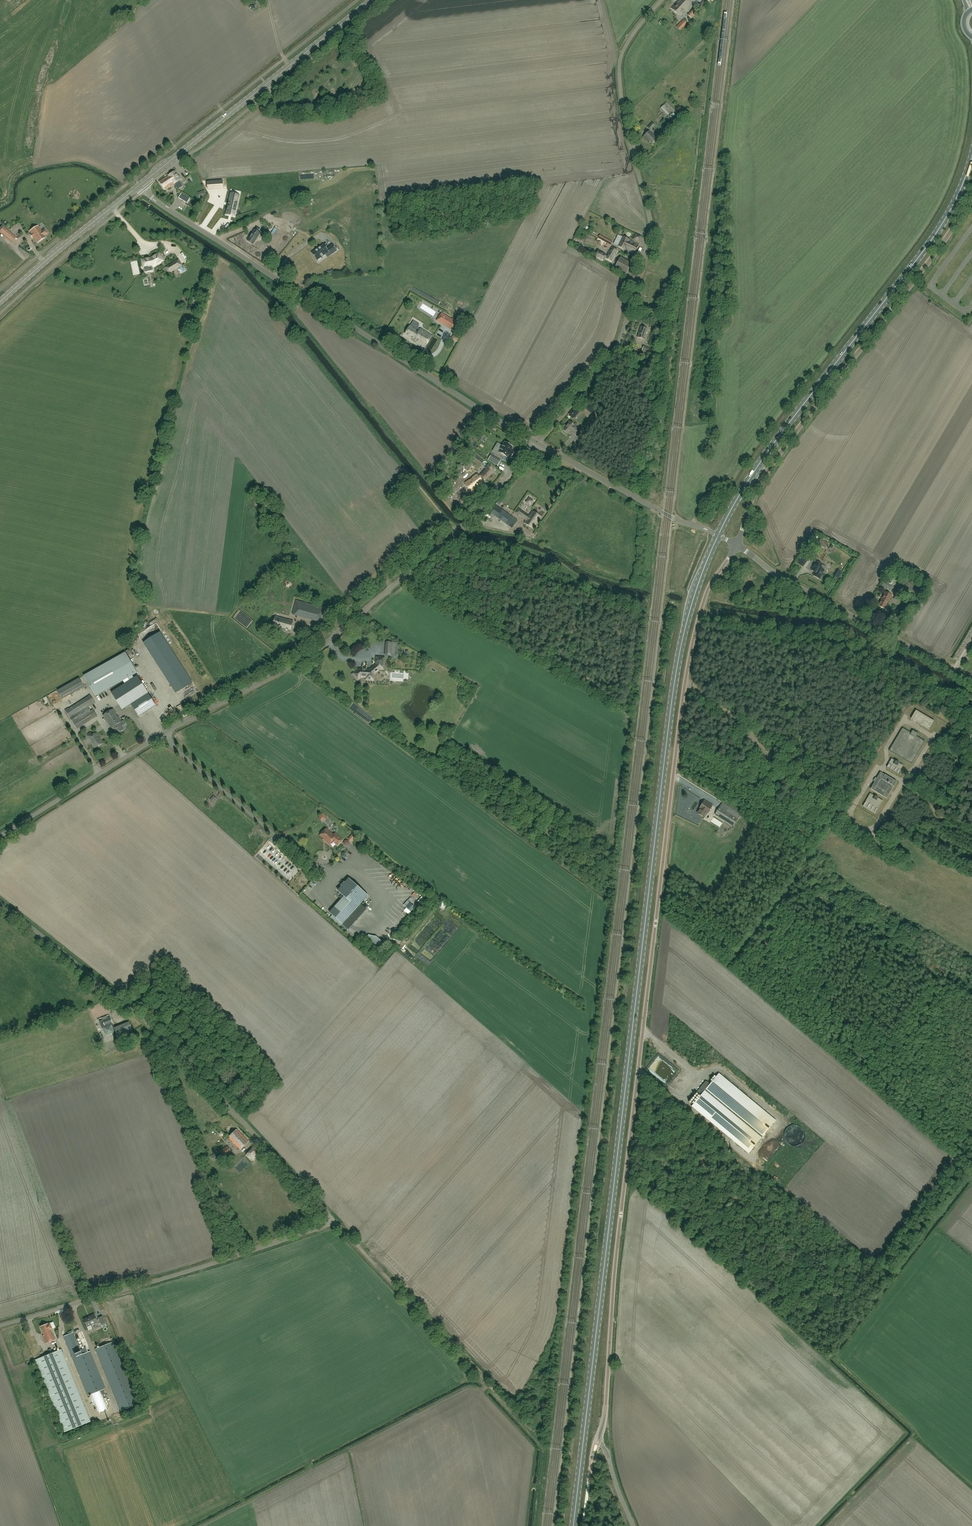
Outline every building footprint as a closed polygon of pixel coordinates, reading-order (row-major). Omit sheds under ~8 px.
[(692,4),(688,0),(680,0),(672,8),(681,17),(692,4)] [(703,11),(707,6),(703,2),(698,7),(703,11)] [(692,18),(696,13),(693,10),(688,15),(692,18)] [(681,30),(687,23),(684,19),(677,27),(681,30)] [(668,115),(674,109),(666,102),(661,108),(668,115)] [(657,139),(649,131),(643,137),(646,141),(647,139),(652,144),(657,139)] [(169,176),(174,183),(174,184),(182,180),(179,176),(178,176),(175,171),(169,175),(169,176)] [(174,183),(169,176),(166,178),(165,177),(159,181),(165,189),(172,185),(174,183)] [(181,193),(179,198),(187,203),(190,199),(181,193)] [(228,206),(226,214),(234,216),(237,203),(238,199),(230,198),(229,201),(229,203),(229,204),(229,205),(228,205),(228,206)] [(270,229),(265,225),(261,232),(266,235),(270,229)] [(32,238),(33,237),(37,243),(46,237),(44,235),(47,233),(45,229),(42,231),(38,226),(30,231),(31,234),(30,235),(32,238)] [(16,237),(6,229),(2,233),(12,242),(16,237)] [(253,244),(260,233),(254,229),(247,240),(253,244)] [(618,234),(614,243),(618,245),(622,236),(618,234)] [(611,245),(612,241),(603,236),(602,240),(611,245)] [(634,254),(639,244),(623,236),(618,246),(634,254)] [(327,249),(324,244),(312,253),(317,261),(329,252),(331,255),(337,251),(332,245),(327,249)] [(612,247),(607,255),(605,254),(598,250),(595,255),(602,260),(604,257),(605,258),(611,261),(618,250),(612,247)] [(163,261),(159,253),(151,258),(150,258),(150,259),(148,259),(142,260),(143,266),(146,265),(146,268),(154,266),(163,261)] [(619,255),(614,265),(625,270),(630,260),(619,255)] [(167,267),(166,268),(169,273),(170,272),(176,268),(182,265),(178,260),(173,263),(167,267)] [(453,331),(457,324),(441,314),(437,321),(453,331)] [(437,331),(441,326),(437,323),(433,328),(437,331)] [(425,347),(426,346),(432,336),(421,329),(419,332),(410,326),(405,334),(413,339),(412,340),(415,341),(417,342),(425,347)] [(647,329),(641,327),(638,337),(644,339),(647,329)] [(656,357),(658,352),(644,346),(642,351),(656,357)] [(585,408),(592,414),(596,410),(589,403),(585,408)] [(579,413),(574,409),(568,415),(573,419),(579,413)] [(562,429),(568,435),(571,431),(577,436),(581,431),(576,426),(570,421),(562,429)] [(497,448),(495,452),(499,455),(501,453),(507,457),(507,456),(510,458),(512,455),(511,454),(513,451),(510,450),(512,447),(504,442),(502,446),(501,445),(499,448),(497,448)] [(489,464),(482,472),(480,475),(484,479),(491,471),(489,469),(492,466),(489,464)] [(473,478),(473,479),(470,481),(469,481),(466,484),(472,492),(476,489),(475,488),(479,486),(479,487),(483,483),(477,475),(473,478)] [(539,519),(541,516),(533,511),(529,517),(526,515),(527,515),(521,511),(522,510),(519,508),(516,512),(519,514),(518,514),(524,518),(525,518),(527,519),(524,523),(533,529),(539,519)] [(502,510),(497,518),(505,523),(511,516),(502,510)] [(511,516),(505,523),(512,528),(518,521),(511,516)] [(828,546),(823,543),(818,549),(823,553),(828,546)] [(819,579),(824,570),(826,567),(816,562),(811,570),(815,572),(813,576),(819,579)] [(897,595),(899,591),(902,592),(903,590),(901,589),(901,588),(897,586),(893,592),(897,595)] [(888,602),(891,595),(884,592),(881,598),(882,599),(878,606),(883,609),(887,602),(888,602)] [(301,617),(307,618),(320,622),(323,608),(297,601),(295,608),(294,608),(293,614),(297,615),(301,617)] [(276,616),(273,627),(290,632),(293,621),(288,620),(278,618),(279,617),(276,616)] [(160,632),(145,642),(150,650),(165,641),(160,632)] [(386,651),(385,655),(391,655),(397,656),(398,643),(392,642),(386,642),(386,645),(386,651)] [(123,709),(131,704),(139,716),(156,705),(137,676),(129,681),(128,678),(137,673),(126,652),(84,676),(96,697),(123,681),(125,684),(112,692),(123,709)] [(352,674),(358,680),(362,676),(366,677),(366,679),(373,680),(374,675),(373,675),(372,675),(372,672),(375,669),(377,671),(376,671),(377,671),(380,669),(383,669),(384,658),(377,657),(376,665),(370,670),(362,669),(360,669),(359,669),(355,673),(354,672),(352,674)] [(57,687),(61,697),(85,686),(81,677),(57,687)] [(76,715),(95,703),(90,694),(89,695),(90,695),(69,709),(69,708),(65,710),(77,729),(97,716),(93,710),(79,719),(76,715)] [(124,729),(120,723),(122,722),(113,709),(103,715),(111,727),(112,727),(116,734),(124,729)] [(915,710),(910,719),(929,729),(934,721),(915,710)] [(911,764),(924,741),(916,736),(917,734),(912,730),(910,733),(902,728),(888,750),(911,764)] [(95,748),(102,743),(99,738),(100,738),(97,733),(89,738),(95,748)] [(897,774),(902,766),(898,763),(899,763),(895,761),(891,759),(886,767),(897,774)] [(896,782),(891,779),(884,775),(880,773),(870,789),(886,798),(893,787),(896,782)] [(875,813),(880,805),(882,801),(877,798),(874,796),(870,793),(862,806),(875,813)] [(707,813),(707,814),(712,806),(704,801),(700,809),(697,813),(704,818),(707,813)] [(733,826),(738,819),(720,807),(715,815),(733,826)] [(336,833),(334,835),(326,829),(324,832),(322,832),(321,833),(322,834),(321,835),(326,840),(326,842),(330,844),(333,841),(337,845),(343,839),(336,833)] [(338,891),(344,896),(330,912),(333,915),(331,917),(338,923),(340,921),(343,924),(368,896),(349,879),(345,883),(344,883),(341,886),(342,886),(338,891)] [(404,903),(408,907),(412,903),(408,899),(404,903)] [(370,936),(367,941),(378,950),(383,944),(376,937),(370,936)] [(112,1023),(110,1017),(99,1022),(102,1029),(104,1028),(107,1036),(113,1033),(115,1038),(133,1031),(129,1022),(114,1028),(112,1023)] [(697,1092),(698,1094),(700,1096),(692,1106),(749,1153),(776,1120),(719,1073),(710,1084),(708,1082),(706,1081),(697,1092)] [(240,1149),(249,1141),(237,1129),(229,1137),(240,1149)] [(252,1161),(262,1152),(256,1146),(246,1155),(252,1161)] [(228,1147),(220,1152),(223,1157),(231,1152),(228,1147)] [(83,1319),(86,1327),(97,1322),(94,1314),(90,1316),(83,1319)] [(50,1323),(48,1324),(47,1324),(40,1327),(44,1335),(42,1336),(46,1344),(55,1340),(51,1330),(52,1329),(55,1328),(53,1322),(50,1323)] [(106,1388),(90,1351),(88,1352),(86,1347),(80,1349),(73,1332),(72,1330),(68,1332),(69,1334),(64,1336),(88,1395),(106,1388)] [(121,1410),(138,1404),(113,1342),(96,1349),(121,1410)] [(64,1432),(90,1421),(61,1349),(35,1360),(64,1432)]
